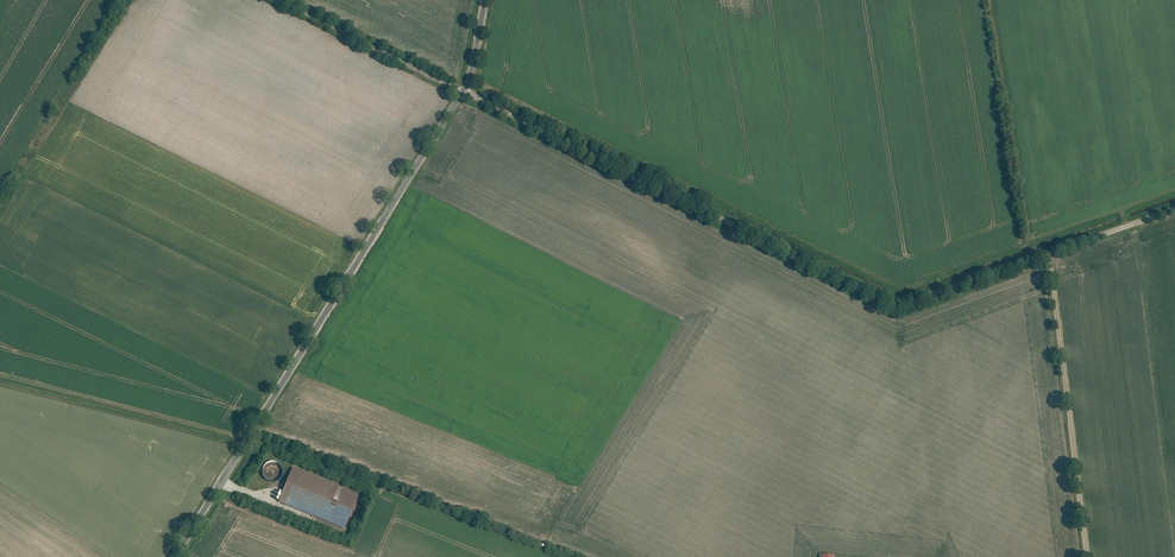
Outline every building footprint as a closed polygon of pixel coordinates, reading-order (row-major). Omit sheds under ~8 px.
[(283,474),(283,470),(281,467),(279,464),(276,462),(272,461),(269,462),(265,464),(263,466),(261,470),(261,473),(262,477),(264,480),(267,482),(270,483),(274,483),(277,482),(280,480),(282,477),(283,474)] [(292,469),(278,503),(344,530),(359,495),(292,469)]
